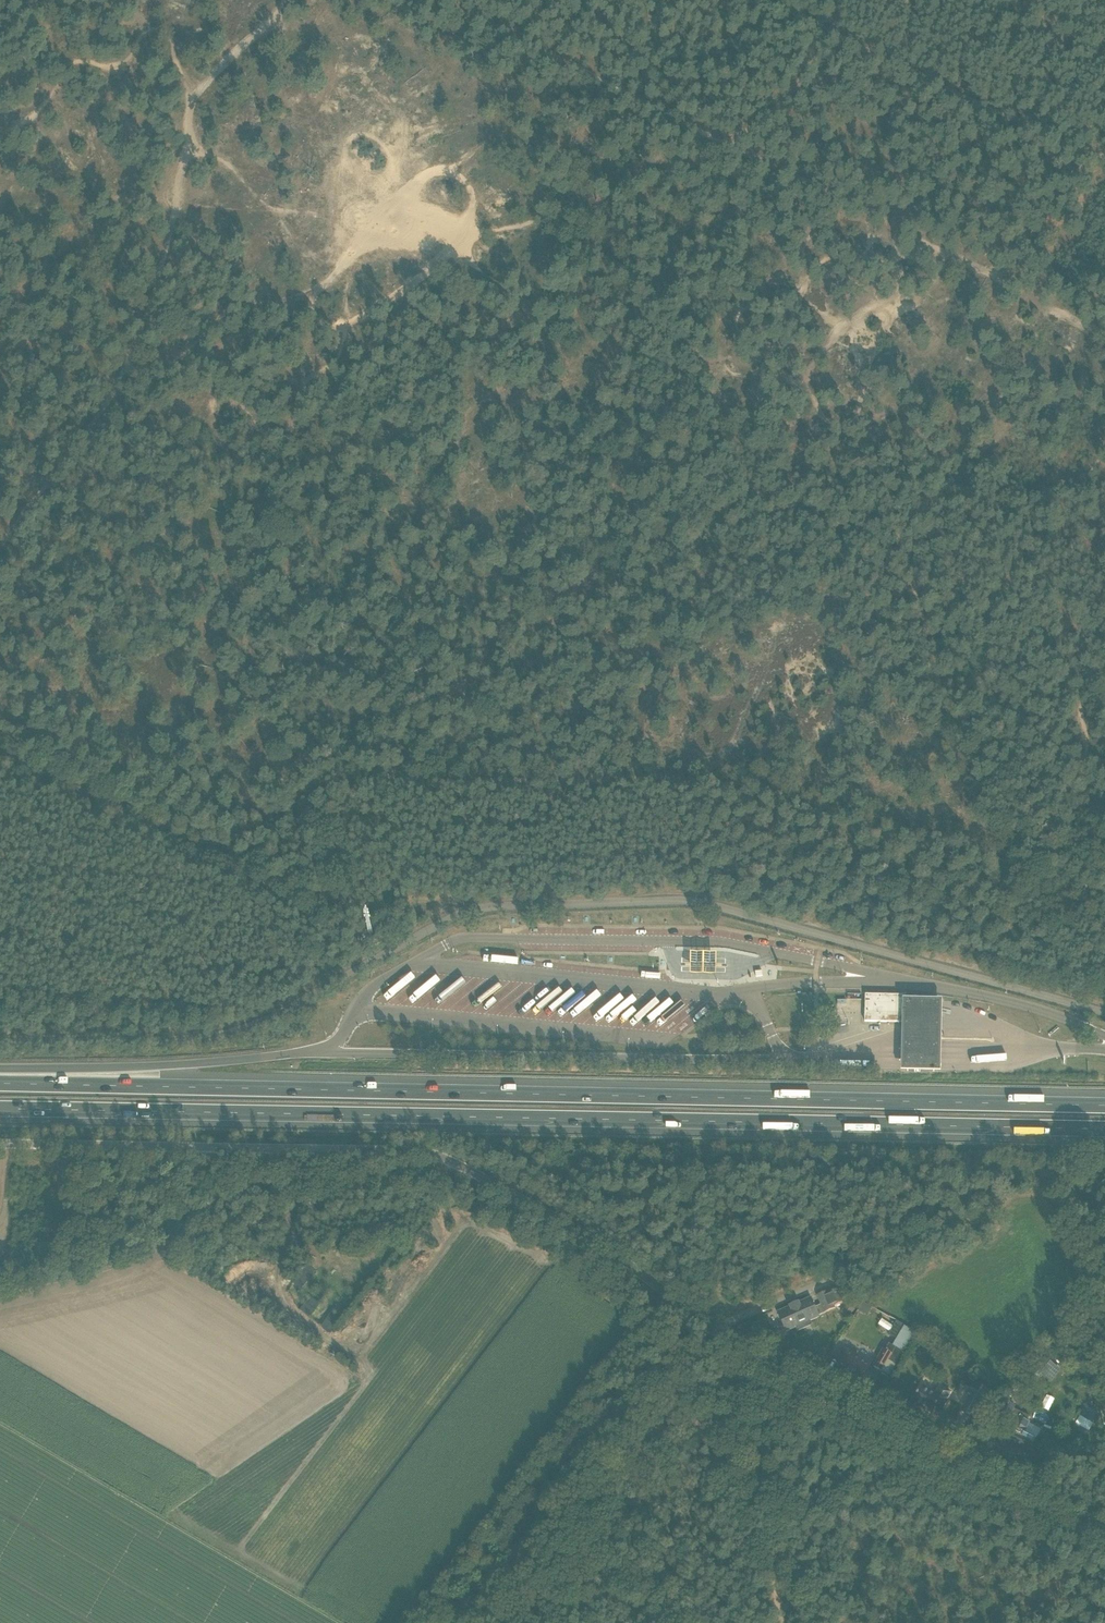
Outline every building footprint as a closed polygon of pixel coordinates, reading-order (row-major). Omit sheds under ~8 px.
[(378,937),(368,942),(371,948),(381,943),(378,937)] [(791,950),(792,944),(762,938),(761,944),(791,950)] [(831,952),(829,958),(850,963),(851,957),(831,952)] [(712,953),(684,953),(684,975),(712,975),(712,953)] [(604,968),(570,963),(569,970),(603,974),(604,968)] [(649,979),(650,972),(620,967),(619,974),(649,979)] [(619,991),(647,995),(648,989),(619,985),(619,991)] [(905,995),(865,994),(865,1021),(887,1022),(887,1017),(905,1017),(905,1000),(905,995)] [(945,1001),(905,1000),(905,1017),(904,1074),(944,1074),(945,1001)] [(828,1292),(827,1290),(817,1295),(825,1313),(835,1308),(834,1306),(844,1302),(839,1288),(828,1292)] [(311,1295),(301,1308),(310,1315),(320,1302),(311,1295)] [(786,1331),(819,1317),(811,1298),(799,1303),(798,1302),(796,1303),(795,1302),(795,1303),(793,1304),(793,1303),(792,1304),(789,1306),(790,1307),(778,1312),(786,1331)] [(842,1309),(849,1316),(857,1308),(849,1302),(842,1309)] [(872,1307),(863,1302),(859,1310),(868,1315),(872,1307)] [(897,1339),(904,1326),(896,1321),(888,1335),(897,1339)] [(885,1350),(883,1349),(873,1366),(882,1371),(889,1361),(896,1365),(903,1352),(889,1344),(885,1350)] [(851,1372),(851,1373),(861,1379),(867,1369),(871,1363),(846,1349),(836,1365),(847,1371),(848,1370),(851,1372)] [(982,1404),(989,1392),(987,1391),(988,1389),(976,1382),(975,1384),(973,1383),(967,1395),(969,1397),(966,1400),(978,1407),(981,1403),(982,1404)] [(942,1410),(948,1400),(953,1392),(949,1390),(944,1386),(939,1395),(921,1385),(912,1401),(932,1413),(936,1406),(942,1410)] [(1013,1427),(1004,1443),(1028,1455),(1033,1445),(1034,1446),(1038,1438),(1025,1432),(1030,1423),(1028,1422),(1030,1418),(1013,1411),(1015,1406),(1004,1401),(996,1417),(1014,1426),(1013,1427)] [(1085,1407),(1082,1416),(1094,1420),(1097,1412),(1085,1407)] [(1080,1414),(1073,1425),(1086,1434),(1094,1423),(1080,1414)]
